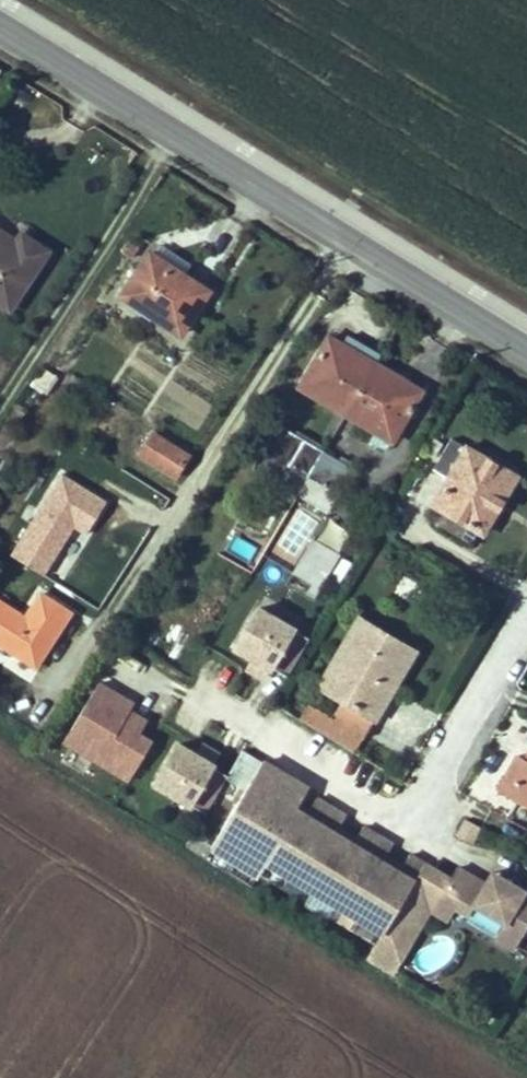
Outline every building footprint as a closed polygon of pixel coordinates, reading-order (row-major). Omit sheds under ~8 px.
[(12,249),(16,243),(0,233),(0,241),(12,249)] [(15,295),(43,251),(20,236),(16,243),(12,249),(0,241),(0,285),(15,295)] [(120,250),(129,256),(137,245),(127,238),(125,243),(120,250)] [(159,245),(152,255),(182,275),(190,264),(159,245)] [(121,294),(178,332),(206,291),(182,275),(152,255),(148,252),(121,294)] [(0,285),(0,301),(7,306),(15,295),(0,285)] [(370,370),(347,356),(351,349),(328,336),(298,385),(345,413),(370,370)] [(370,370),(374,364),(351,349),(347,356),(370,370)] [(403,380),(408,383),(410,379),(377,359),(374,364),(370,370),(399,387),(403,380)] [(47,396),(58,377),(42,367),(30,386),(47,396)] [(345,413),(372,429),(390,439),(420,390),(408,383),(403,380),(399,387),(370,370),(345,413)] [(323,450),(277,424),(256,459),(302,486),(308,476),(323,450)] [(384,449),(390,439),(372,429),(367,438),(384,449)] [(153,432),(140,453),(176,475),(188,455),(153,432)] [(440,442),(433,437),(426,449),(434,453),(440,442)] [(447,475),(432,503),(482,533),(497,507),(486,499),(492,490),(503,497),(515,476),(451,437),(433,467),(447,475)] [(308,476),(337,493),(352,467),(323,450),(308,476)] [(297,494),(302,486),(256,459),(252,467),(297,494)] [(418,500),(430,505),(441,474),(430,470),(418,500)] [(12,554),(45,574),(75,526),(87,533),(107,500),(62,473),(12,554)] [(332,502),(337,493),(308,476),(302,486),(332,502)] [(492,490),(486,499),(497,507),(503,497),(492,490)] [(301,549),(314,518),(299,511),(286,543),(301,549)] [(293,569),(320,585),(339,552),(313,536),(293,569)] [(35,665),(70,612),(40,592),(24,617),(22,620),(16,617),(19,613),(0,601),(0,642),(35,665)] [(270,668),(271,667),(286,676),(309,637),(257,608),(235,647),(254,658),(268,667),(270,668)] [(415,649),(359,616),(319,684),(345,700),(335,716),(365,734),(376,716),(367,710),(385,681),(393,686),(415,649)] [(263,677),(268,667),(254,658),(248,668),(263,677)] [(385,681),(367,710),(376,716),(393,686),(385,681)] [(64,741),(128,779),(151,742),(136,733),(144,719),(129,710),(111,699),(115,693),(98,683),(64,741)] [(111,699),(129,710),(133,704),(115,693),(111,699)] [(197,755),(176,744),(153,783),(205,813),(227,775),(212,766),(213,765),(211,764),(197,755)] [(217,754),(202,745),(197,755),(211,764),(217,754)] [(517,755),(506,775),(524,786),(516,800),(526,806),(526,760),(517,755)] [(212,852),(375,945),(423,864),(411,857),(404,869),(385,858),(392,846),(365,831),(358,842),(336,829),(343,817),(320,804),(313,816),(301,809),(310,794),(261,766),(212,852)] [(498,789),(516,800),(524,786),(506,775),(498,789)] [(463,820),(457,837),(474,842),(479,825),(463,820)] [(454,905),(467,912),(473,902),(503,920),(494,935),(513,946),(526,922),(526,885),(523,883),(521,888),(500,875),(494,885),(485,879),(483,882),(455,866),(430,908),(447,918),(454,905)] [(500,875),(490,870),(485,879),(494,885),(500,875)] [(383,963),(389,954),(375,945),(369,954),(383,963)]
